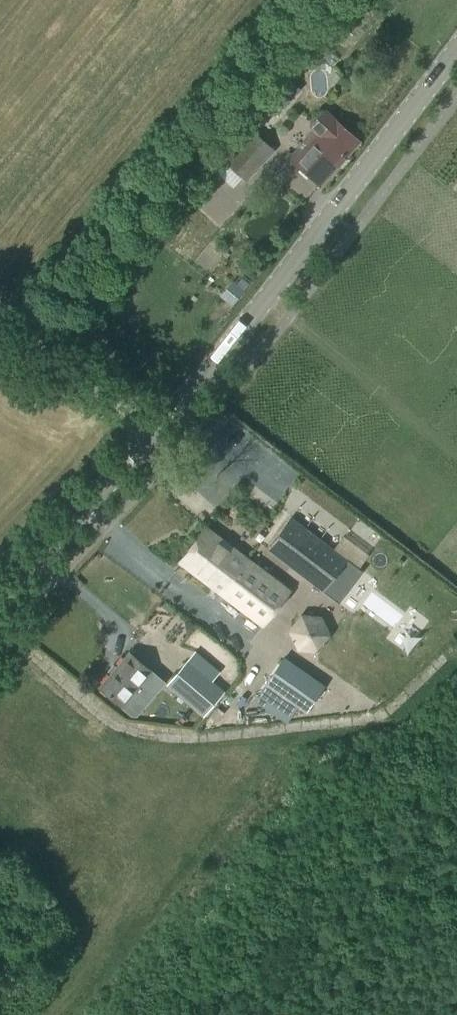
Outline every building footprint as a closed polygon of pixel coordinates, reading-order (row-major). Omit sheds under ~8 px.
[(301,90),(288,78),(280,87),(292,99),(301,90)] [(278,89),(264,104),(277,116),(290,101),(278,89)] [(320,186),(360,142),(325,110),(310,126),(314,130),(289,158),(320,186)] [(247,182),(276,151),(251,128),(223,159),(247,182)] [(247,292),(236,282),(223,298),(234,308),(247,292)] [(269,504),(265,509),(270,513),(274,508),(269,504)] [(290,517),(267,548),(324,591),(338,602),(362,571),(347,560),(290,517)] [(263,626),(290,591),(207,527),(180,562),(263,626)] [(165,603),(162,606),(172,614),(175,611),(165,603)] [(318,652),(331,635),(322,616),(300,613),(288,631),(297,650),(318,652)] [(196,650),(166,685),(203,717),(225,691),(213,680),(221,671),(215,666),(196,650)] [(126,657),(100,688),(123,707),(131,697),(143,708),(164,683),(152,672),(138,661),(135,665),(126,657)] [(306,714),(324,686),(284,658),(258,695),(278,710),(285,699),(306,714)]
